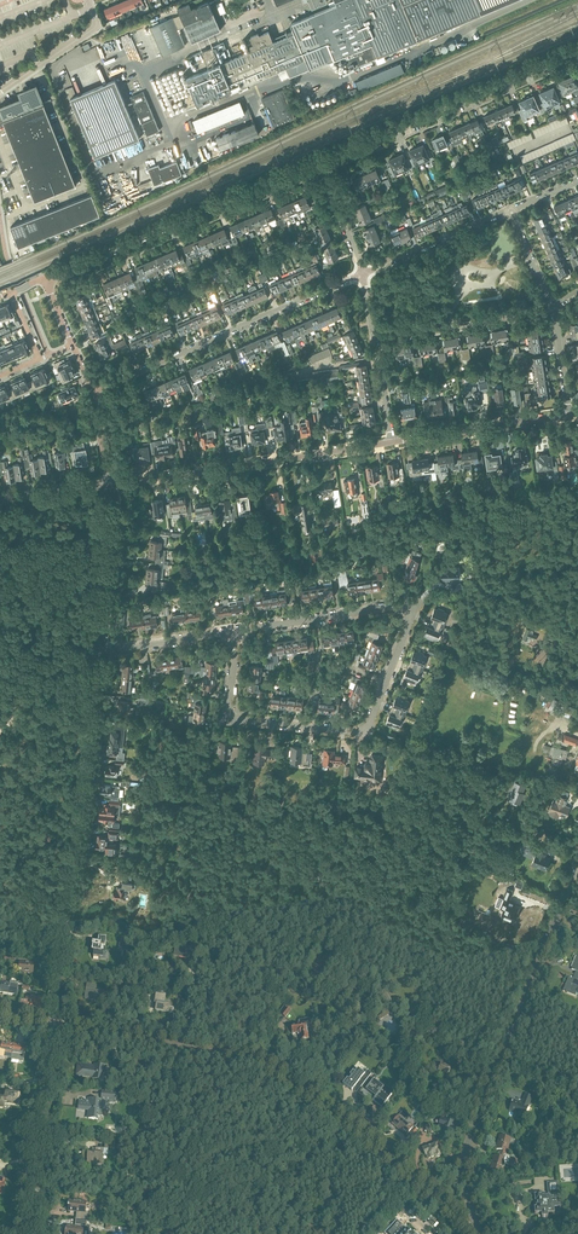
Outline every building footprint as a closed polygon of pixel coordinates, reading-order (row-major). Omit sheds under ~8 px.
[(119,3),(122,11),(129,8),(126,0),(119,3)] [(136,5),(134,0),(127,0),(126,0),(129,8),(136,5)] [(363,63),(515,0),(334,0),(336,5),(315,14),(315,12),(308,8),(307,13),(311,14),(311,15),(291,24),(294,33),(273,42),(269,31),(259,35),(258,34),(247,38),(251,46),(247,47),(249,51),(242,54),(241,51),(232,55),(233,58),(226,61),(221,50),(215,53),(212,47),(193,55),(200,72),(184,79),(187,86),(190,94),(184,97),(189,108),(197,105),(221,95),(239,87),(240,90),(248,87),(247,84),(306,59),(310,69),(329,62),(336,59),(341,69),(347,66),(348,70),(363,63)] [(327,2),(327,0),(309,0),(312,8),(327,2)] [(220,30),(208,2),(192,9),(189,4),(178,9),(192,42),(220,30)] [(115,14),(122,11),(119,3),(112,6),(115,14)] [(108,17),(115,14),(112,6),(105,9),(108,17)] [(112,25),(118,23),(117,20),(118,20),(116,16),(114,18),(114,19),(110,21),(112,25)] [(185,46),(173,18),(151,28),(163,55),(185,46)] [(571,93),(574,92),(575,93),(577,92),(577,89),(577,86),(577,85),(577,82),(575,83),(573,77),(566,80),(571,93)] [(140,138),(115,80),(77,96),(73,86),(65,89),(69,99),(71,98),(95,157),(140,138)] [(562,97),(571,93),(566,80),(559,82),(562,91),(559,92),(562,97)] [(33,197),(35,202),(42,199),(55,193),(55,194),(56,194),(56,193),(69,188),(76,185),(44,104),(45,104),(44,101),(43,101),(36,85),(24,90),(25,93),(21,94),(22,98),(0,107),(0,114),(2,118),(1,119),(2,121),(3,120),(33,197)] [(547,90),(553,104),(560,101),(554,87),(547,90)] [(291,119),(295,117),(283,89),(262,98),(273,126),(290,119),(290,120),(291,119)] [(546,107),(553,104),(547,90),(540,93),(544,103),(541,104),(544,113),(548,111),(546,107)] [(147,136),(160,130),(145,95),(143,92),(131,97),(147,136)] [(544,113),(541,104),(537,106),(533,96),(530,98),(530,97),(526,98),(532,113),(539,110),(541,114),(544,113)] [(526,116),(532,113),(526,98),(522,100),(523,101),(519,102),(522,109),(519,111),(524,122),(527,120),(526,116)] [(505,107),(508,115),(515,112),(512,104),(505,107)] [(505,117),(508,115),(505,107),(498,110),(501,118),(504,125),(507,124),(505,120),(506,120),(505,117)] [(577,119),(577,111),(576,108),(566,112),(567,116),(574,113),(577,120),(577,119)] [(491,113),(495,121),(496,125),(501,123),(502,126),(504,125),(501,118),(498,110),(491,113)] [(488,124),(495,121),(491,113),(484,117),(488,124)] [(470,122),(474,130),(483,151),(492,147),(490,141),(486,143),(484,136),(485,136),(481,127),(478,119),(470,122)] [(467,133),(474,130),(470,122),(464,125),(467,133)] [(220,149),(259,134),(254,123),(216,137),(220,149)] [(469,137),(467,133),(464,125),(457,128),(460,136),(461,139),(462,139),(465,138),(467,141),(468,141),(470,140),(469,137)] [(460,136),(457,128),(450,132),(452,137),(449,139),(452,146),(462,141),(462,139),(461,139),(460,136)] [(436,151),(448,146),(443,135),(434,139),(434,140),(432,141),(436,151)] [(492,139),(495,146),(500,144),(497,137),(492,139)] [(426,151),(423,145),(420,146),(419,145),(416,147),(422,161),(423,163),(433,159),(429,149),(426,151)] [(413,168),(417,166),(416,164),(422,161),(416,147),(412,148),(412,149),(409,151),(412,158),(409,159),(413,168)] [(405,160),(403,154),(400,155),(399,154),(395,156),(402,170),(403,172),(413,168),(409,159),(409,158),(405,160)] [(460,162),(457,155),(452,157),(456,164),(458,167),(461,166),(460,162)] [(392,177),(396,175),(395,173),(402,170),(395,156),(392,157),(392,158),(389,160),(392,166),(388,167),(392,177)] [(567,167),(574,164),(570,156),(563,159),(567,167)] [(560,170),(567,167),(563,159),(557,162),(560,170)] [(177,162),(160,168),(159,165),(148,169),(154,185),(182,175),(177,162)] [(554,173),(560,170),(557,162),(550,165),(554,173)] [(547,176),(554,173),(550,165),(543,168),(547,176)] [(368,172),(373,184),(381,180),(376,168),(368,172)] [(540,179),(547,176),(543,168),(536,171),(540,179)] [(533,182),(540,179),(536,171),(529,174),(533,182)] [(365,187),(373,184),(368,172),(360,175),(365,187)] [(358,190),(365,187),(360,175),(352,178),(358,190)] [(512,182),(516,191),(523,188),(519,179),(512,182)] [(499,187),(503,197),(510,194),(506,185),(504,181),(498,184),(499,187)] [(510,194),(516,191),(512,182),(506,185),(510,194)] [(490,184),(491,186),(492,190),(496,200),(503,197),(499,187),(498,184),(497,183),(493,185),(493,183),(490,184)] [(448,192),(446,186),(436,190),(438,197),(448,192)] [(491,186),(484,189),(486,193),(490,202),(496,200),(492,190),(491,186)] [(479,196),(483,205),(490,202),(486,193),(484,189),(477,192),(479,196)] [(92,194),(38,216),(10,227),(13,234),(19,247),(100,215),(95,202),(92,194)] [(472,199),(476,208),(483,205),(479,196),(472,199)] [(303,208),(304,211),(309,223),(312,222),(307,211),(311,209),(309,206),(309,205),(305,197),(299,200),(302,208),(303,208)] [(577,207),(577,206),(574,197),(567,200),(571,209),(577,207)] [(302,208),(299,200),(292,202),(296,211),(298,215),(300,219),(302,217),(301,214),(300,213),(304,211),(303,208),(302,208)] [(565,212),(571,209),(567,200),(561,203),(565,212)] [(298,215),(296,211),(292,202),(285,205),(289,214),(291,218),(293,222),(295,220),(294,217),(298,215)] [(463,206),(461,202),(458,204),(460,207),(464,216),(470,214),(466,204),(463,206)] [(558,215),(565,212),(561,203),(554,206),(558,215)] [(358,216),(369,212),(366,204),(354,209),(358,216)] [(464,216),(460,207),(458,204),(452,207),(453,210),(457,219),(464,216)] [(282,226),(285,225),(284,223),(288,221),(286,215),(289,214),(285,205),(279,208),(283,218),(280,220),(282,226)] [(440,209),(439,205),(436,206),(440,216),(444,225),(451,222),(447,213),(443,214),(441,209),(440,209)] [(271,209),(264,212),(268,220),(269,224),(276,221),(275,218),(271,209)] [(451,222),(457,219),(453,210),(447,213),(451,222)] [(261,223),(268,220),(264,212),(257,215),(261,223)] [(369,212),(358,216),(361,225),(372,220),(369,212)] [(264,229),(261,223),(257,215),(251,218),(255,226),(258,234),(261,233),(260,231),(264,229)] [(438,228),(444,225),(440,216),(434,219),(438,228)] [(537,227),(546,223),(543,216),(534,220),(537,227)] [(248,229),(255,226),(251,218),(244,220),(248,229)] [(425,219),(419,222),(424,234),(427,233),(427,234),(431,232),(430,231),(431,231),(427,222),(425,219)] [(431,231),(438,228),(434,219),(427,222),(431,231)] [(241,232),(248,229),(244,220),(238,223),(241,232)] [(417,237),(424,234),(419,222),(413,224),(412,225),(417,237)] [(234,235),(241,232),(238,223),(231,226),(234,235)] [(540,234),(549,230),(546,223),(537,227),(540,234)] [(316,225),(311,227),(315,237),(316,236),(327,231),(324,225),(317,227),(316,225)] [(366,238),(378,233),(375,225),(363,230),(366,238)] [(399,231),(404,242),(412,239),(407,228),(399,231)] [(221,241),(228,238),(224,229),(217,232),(221,241)] [(543,241),(552,237),(549,230),(540,234),(543,241)] [(319,243),(321,242),(330,238),(327,231),(316,236),(319,243)] [(396,246),(404,242),(399,231),(391,235),(396,246)] [(221,241),(217,232),(211,235),(215,244),(214,244),(216,247),(223,244),(221,241)] [(378,233),(366,238),(370,246),(381,241),(378,233)] [(208,246),(214,244),(215,244),(211,235),(204,238),(208,246)] [(546,247),(555,243),(552,237),(543,241),(546,247)] [(201,249),(208,246),(204,238),(197,241),(201,249)] [(324,249),(333,245),(330,238),(321,242),(324,249)] [(194,252),(201,249),(197,241),(191,244),(194,252)] [(549,254),(558,250),(555,243),(546,247),(549,254)] [(191,244),(184,246),(188,257),(185,259),(188,265),(192,264),(190,260),(197,257),(196,257),(194,252),(191,244)] [(327,255),(336,252),(333,245),(324,249),(327,255)] [(558,250),(549,254),(551,261),(561,257),(563,256),(560,249),(558,250)] [(176,250),(169,253),(175,265),(175,266),(181,263),(183,267),(185,272),(189,271),(181,252),(178,253),(176,250)] [(336,252),(327,255),(329,262),(338,258),(336,252)] [(172,267),(175,265),(169,253),(163,256),(168,269),(169,269),(170,272),(173,271),(171,268),(172,267)] [(315,254),(311,256),(314,263),(315,262),(316,265),(317,264),(317,265),(319,263),(317,259),(316,255),(315,254)] [(166,274),(165,271),(168,269),(163,256),(156,259),(160,268),(162,272),(164,275),(166,274)] [(551,261),(554,267),(564,263),(566,262),(563,256),(561,257),(551,261)] [(156,259),(149,262),(153,271),(157,279),(160,278),(158,274),(162,272),(160,268),(156,259)] [(303,270),(307,279),(313,276),(310,267),(309,265),(305,267),(302,260),(299,261),(302,267),(303,270)] [(146,274),(153,271),(149,262),(142,265),(146,274)] [(314,263),(309,265),(310,267),(313,276),(320,273),(317,265),(317,264),(316,265),(315,262),(314,263)] [(557,274),(558,274),(559,279),(572,273),(570,268),(569,269),(566,262),(564,263),(554,267),(557,274)] [(140,276),(146,274),(142,265),(136,268),(140,276)] [(300,282),(307,279),(303,270),(302,267),(295,270),(296,273),(300,282)] [(293,285),(300,282),(296,273),(295,270),(288,272),(290,276),(293,285)] [(130,273),(123,276),(127,284),(129,289),(136,286),(134,282),(134,281),(130,273)] [(121,287),(127,284),(123,276),(117,279),(121,287)] [(287,288),(293,285),(290,276),(283,279),(287,288)] [(117,279),(110,281),(114,290),(116,295),(118,298),(120,297),(119,293),(122,292),(121,287),(117,279)] [(273,294),(280,291),(277,282),(275,279),(268,282),(273,294)] [(280,291),(287,288),(283,279),(277,282),(280,291)] [(141,280),(138,281),(141,288),(144,295),(147,294),(144,287),(142,281),(141,280)] [(110,298),(116,295),(114,290),(110,281),(103,284),(107,293),(109,297),(110,298)] [(138,281),(134,283),(136,286),(140,297),(144,296),(144,295),(141,288),(138,281)] [(262,283),(262,282),(261,283),(258,284),(260,289),(257,290),(261,299),(268,296),(264,287),(262,283)] [(257,290),(255,285),(254,285),(253,286),(250,287),(249,288),(248,289),(250,293),(251,293),(255,302),(261,299),(257,290)] [(248,305),(244,296),(242,293),(236,296),(237,299),(241,307),(248,305)] [(248,305),(255,302),(251,293),(250,293),(244,296),(248,305)] [(79,306),(88,302),(85,295),(76,299),(79,306)] [(237,299),(236,296),(230,299),(231,302),(235,310),(241,307),(237,299)] [(231,302),(230,299),(223,302),(224,304),(221,306),(223,310),(226,309),(228,313),(235,310),(231,302)] [(90,308),(88,302),(79,306),(82,312),(90,308)] [(12,309),(11,309),(9,303),(3,306),(3,308),(8,319),(15,316),(13,312),(14,312),(12,309)] [(214,319),(221,316),(215,303),(213,303),(212,303),(210,304),(209,305),(208,305),(209,308),(214,319)] [(8,319),(3,308),(3,306),(2,305),(0,306),(0,317),(2,321),(2,322),(8,319)] [(84,318),(93,315),(97,313),(94,307),(90,308),(82,312),(84,318)] [(209,308),(203,311),(204,313),(208,322),(214,319),(209,308)] [(332,316),(333,317),(334,320),(341,317),(337,308),(330,311),(332,316)] [(326,313),(324,314),(326,319),(327,323),(334,320),(333,317),(332,316),(330,311),(326,313)] [(189,317),(190,319),(194,328),(201,325),(197,316),(196,313),(189,316),(189,317)] [(201,325),(208,322),(204,313),(197,316),(201,325)] [(320,316),(317,317),(321,325),(322,328),(328,325),(327,323),(326,319),(324,314),(320,316)] [(87,325),(96,321),(93,315),(84,318),(87,325)] [(189,317),(183,320),(184,322),(188,331),(194,328),(190,319),(189,317)] [(321,325),(317,317),(310,319),(314,328),(321,325)] [(183,319),(176,322),(181,334),(188,331),(184,322),(183,320),(183,319)] [(305,325),(306,328),(307,331),(314,328),(310,319),(304,322),(305,325)] [(90,331),(98,327),(96,321),(87,325),(90,331)] [(174,334),(169,321),(162,324),(164,328),(167,336),(168,337),(174,334)] [(304,322),(297,325),(299,331),(301,334),(303,339),(305,343),(307,342),(306,338),(304,333),(305,332),(307,331),(306,328),(305,325),(304,322)] [(155,326),(157,331),(159,336),(161,340),(168,337),(167,336),(164,328),(162,324),(161,324),(161,323),(159,324),(155,326)] [(292,328),(290,328),(292,333),(294,337),(296,342),(299,341),(303,339),(301,334),(299,331),(297,325),(292,328)] [(101,334),(98,327),(90,331),(93,337),(99,335),(100,338),(108,334),(107,331),(101,334)] [(292,344),(296,342),(294,337),(292,333),(290,328),(283,331),(285,336),(288,342),(291,341),(292,344)] [(527,338),(537,336),(542,335),(541,328),(526,331),(527,334),(527,338)] [(507,329),(499,330),(501,342),(510,340),(507,329)] [(499,330),(490,331),(492,343),(501,342),(500,336),(499,332),(499,330)] [(143,334),(144,337),(148,346),(154,343),(151,336),(150,334),(149,331),(143,334)] [(154,343),(161,340),(159,336),(157,331),(150,334),(151,336),(154,343)] [(276,348),(279,347),(277,342),(281,340),(277,331),(270,334),(274,343),(276,348)] [(348,343),(357,338),(354,331),(345,335),(343,336),(346,344),(348,343)] [(484,332),(475,334),(477,346),(486,344),(484,332)] [(270,345),(274,343),(270,334),(263,337),(267,346),(269,351),(270,351),(272,356),(274,355),(270,345)] [(328,343),(341,338),(340,334),(327,340),(328,343)] [(468,347),(477,346),(475,334),(466,335),(468,347)] [(528,344),(543,342),(542,335),(537,336),(527,338),(528,340),(528,344)] [(460,336),(451,338),(453,350),(462,348),(460,336)] [(137,340),(135,337),(129,339),(134,351),(141,348),(137,340),(137,339),(137,340)] [(144,337),(137,340),(141,348),(148,346),(144,337)] [(261,349),(267,346),(263,337),(257,340),(261,349)] [(109,341),(107,338),(95,344),(98,351),(107,347),(112,345),(110,341),(109,341)] [(351,349),(360,346),(357,338),(348,343),(351,349)] [(453,350),(451,338),(443,339),(445,351),(453,350)] [(26,342),(24,339),(18,342),(23,354),(30,351),(27,345),(28,345),(26,342)] [(117,350),(127,346),(125,339),(114,344),(117,350)] [(254,352),(261,349),(257,340),(250,343),(254,352)] [(436,340),(427,342),(429,354),(438,352),(436,340)] [(23,354),(18,342),(12,344),(17,356),(19,355),(20,356),(23,354)] [(429,354),(427,342),(419,343),(421,355),(429,354)] [(543,342),(528,344),(528,345),(531,344),(532,347),(529,347),(530,352),(544,349),(543,342)] [(11,359),(17,356),(12,344),(11,343),(5,345),(6,348),(11,359)] [(250,354),(254,352),(250,343),(243,346),(247,355),(249,358),(254,369),(256,368),(250,354)] [(412,344),(404,346),(406,357),(414,356),(412,344)] [(247,355),(243,346),(237,349),(241,360),(242,361),(243,360),(249,358),(247,355)] [(360,346),(351,349),(354,356),(363,352),(360,346)] [(406,357),(404,346),(395,347),(397,359),(406,357)] [(107,347),(98,351),(101,358),(110,354),(107,347)] [(5,361),(11,359),(6,348),(0,351),(5,361)] [(235,363),(234,361),(230,352),(223,355),(227,364),(228,366),(234,363),(239,375),(243,373),(238,362),(235,363)] [(221,369),(228,366),(227,364),(223,355),(217,358),(220,366),(221,369)] [(532,364),(546,362),(545,355),(533,357),(534,360),(531,360),(532,364)] [(211,360),(210,360),(214,369),(217,368),(218,370),(221,369),(220,366),(217,358),(211,360)] [(63,364),(61,360),(54,363),(58,373),(72,367),(70,361),(63,364)] [(208,361),(203,363),(207,372),(208,375),(212,373),(213,375),(216,374),(214,369),(210,360),(208,361)] [(244,373),(247,371),(246,370),(247,370),(243,360),(242,361),(241,360),(239,361),(243,371),(244,373)] [(533,371),(547,369),(546,362),(532,364),(532,365),(534,364),(535,367),(532,367),(533,371)] [(203,363),(197,366),(202,378),(202,379),(208,376),(208,375),(207,372),(203,363)] [(357,374),(367,372),(366,365),(355,367),(354,367),(354,368),(355,374),(357,374)] [(197,366),(190,369),(195,382),(202,379),(202,378),(197,366)] [(290,372),(287,366),(284,367),(277,370),(280,377),(287,374),(290,372)] [(70,380),(68,377),(75,374),(75,372),(73,367),(72,367),(58,373),(63,383),(70,380)] [(47,375),(44,369),(37,372),(43,386),(54,381),(50,374),(47,375)] [(534,378),(548,376),(547,369),(533,371),(533,374),(534,378)] [(30,383),(33,390),(43,386),(37,372),(37,371),(33,373),(30,375),(33,381),(30,383)] [(359,381),(368,379),(367,372),(357,374),(359,381)] [(486,372),(477,373),(478,383),(487,381),(486,372)] [(183,385),(184,390),(191,387),(193,392),(196,391),(193,384),(190,377),(187,378),(185,374),(179,377),(183,385)] [(538,384),(549,383),(548,376),(534,378),(537,378),(537,380),(534,381),(535,385),(538,384)] [(27,384),(24,377),(22,378),(17,380),(23,394),(33,390),(30,383),(27,384)] [(174,379),(172,380),(176,389),(177,392),(184,390),(182,386),(183,385),(179,377),(174,379)] [(360,388),(369,386),(368,379),(359,381),(360,388)] [(10,391),(13,399),(23,394),(17,380),(13,381),(13,382),(10,383),(13,390),(10,391)] [(172,380),(165,383),(169,391),(176,389),(172,380)] [(296,388),(294,381),(290,381),(290,380),(283,383),(286,389),(296,388)] [(165,383),(158,385),(162,394),(165,393),(168,398),(171,397),(169,391),(165,383)] [(538,387),(535,388),(536,392),(539,391),(550,390),(549,383),(538,384),(538,387)] [(408,384),(397,386),(398,390),(400,389),(402,391),(404,407),(401,407),(401,409),(402,413),(401,413),(402,420),(410,419),(408,404),(411,404),(408,384)] [(156,397),(162,394),(158,385),(152,388),(156,397)] [(493,386),(494,388),(494,393),(492,393),(493,398),(495,397),(495,399),(496,399),(497,404),(504,403),(502,387),(502,385),(493,386)] [(4,386),(2,387),(2,386),(0,387),(0,395),(4,403),(13,399),(10,391),(7,392),(4,386)] [(62,391),(58,393),(60,397),(58,398),(60,402),(62,401),(62,402),(78,395),(74,386),(71,387),(70,386),(65,386),(61,388),(62,391)] [(369,386),(360,388),(357,388),(358,391),(360,391),(361,395),(371,394),(369,386)] [(521,403),(519,387),(511,388),(512,399),(514,399),(514,404),(521,403)] [(156,397),(152,388),(145,391),(149,400),(152,398),(155,404),(158,402),(156,397)] [(551,397),(550,390),(539,391),(539,393),(536,394),(537,399),(551,397)] [(478,395),(477,392),(473,392),(474,395),(467,397),(468,401),(466,401),(467,406),(469,406),(469,409),(476,408),(476,405),(480,404),(480,406),(481,406),(479,395),(478,395)] [(361,395),(357,396),(357,398),(358,400),(360,403),(372,401),(371,394),(361,395)] [(450,405),(451,414),(458,412),(457,400),(453,401),(453,396),(445,397),(446,408),(447,408),(446,405),(450,405)] [(432,398),(435,416),(443,415),(441,400),(437,400),(437,397),(432,398)] [(427,417),(435,416),(432,398),(428,399),(429,402),(424,402),(427,417)] [(417,418),(416,411),(415,407),(415,403),(411,404),(408,404),(410,419),(417,418)] [(362,417),(364,416),(374,415),(373,407),(363,408),(363,409),(361,409),(362,417)] [(338,414),(332,415),(333,420),(335,431),(338,431),(338,430),(342,429),(341,427),(342,427),(341,422),(340,422),(340,417),(344,416),(343,409),(338,410),(338,414)] [(333,420),(332,415),(325,416),(326,425),(327,429),(327,431),(331,431),(331,432),(335,431),(333,420)] [(366,424),(375,422),(374,415),(364,416),(362,417),(363,424),(366,424)] [(306,418),(308,435),(315,434),(313,424),(312,417),(306,418)] [(308,435),(306,418),(306,422),(300,423),(301,426),(300,426),(302,436),(308,435)] [(282,426),(284,439),(290,438),(288,428),(288,423),(287,420),(281,421),(282,426)] [(199,425),(193,426),(195,438),(201,437),(203,447),(209,446),(209,445),(208,436),(207,436),(207,432),(201,433),(199,425)] [(283,439),(284,439),(282,426),(275,427),(276,430),(273,430),(274,437),(277,436),(277,439),(283,439)] [(215,444),(214,438),(218,437),(216,427),(206,429),(207,432),(207,436),(208,436),(209,445),(215,444)] [(240,427),(232,428),(232,431),(233,437),(235,446),(236,446),(237,447),(239,446),(239,445),(241,445),(239,436),(239,432),(241,431),(240,427)] [(263,432),(263,428),(257,429),(257,432),(259,443),(262,443),(262,441),(265,441),(265,439),(267,438),(266,432),(264,432),(264,431),(263,432)] [(259,443),(257,432),(257,429),(251,430),(251,433),(252,443),(255,442),(255,444),(259,443)] [(235,446),(233,437),(232,431),(226,432),(227,438),(228,448),(235,447),(235,446)] [(190,447),(189,436),(188,432),(180,433),(181,437),(181,438),(181,440),(180,440),(178,440),(179,444),(179,447),(176,448),(176,451),(180,450),(181,456),(186,455),(187,455),(186,450),(185,447),(190,447)] [(162,440),(163,445),(165,458),(174,457),(173,452),(172,449),(176,448),(176,446),(174,439),(174,436),(167,437),(167,440),(162,440)] [(150,442),(151,443),(151,446),(152,450),(152,452),(154,452),(156,451),(157,459),(165,458),(163,445),(162,440),(157,441),(150,442)] [(572,441),(563,443),(565,455),(563,456),(565,465),(576,464),(575,458),(575,455),(577,455),(577,453),(577,449),(573,450),(572,441)] [(144,447),(139,448),(141,462),(145,461),(145,459),(149,459),(149,455),(148,450),(151,450),(152,450),(151,446),(151,443),(144,443),(144,447)] [(128,452),(128,453),(130,453),(131,453),(133,461),(135,461),(137,460),(138,460),(138,461),(138,462),(141,462),(139,448),(139,444),(131,446),(129,446),(128,452)] [(76,445),(68,446),(69,451),(71,450),(74,465),(75,465),(76,465),(88,463),(85,448),(77,449),(76,445)] [(64,450),(63,446),(58,446),(59,452),(54,453),(56,468),(65,466),(64,460),(69,459),(66,450),(64,450)] [(22,470),(26,470),(24,460),(22,447),(19,448),(21,457),(18,458),(18,463),(12,464),(13,466),(12,466),(14,481),(16,481),(15,479),(24,478),(22,470)] [(40,474),(37,459),(32,460),(31,454),(24,455),(23,447),(22,447),(24,460),(26,470),(27,470),(26,468),(30,467),(31,475),(40,474)] [(525,452),(524,448),(516,449),(516,450),(517,449),(517,452),(516,452),(516,453),(511,454),(513,466),(514,472),(510,472),(512,482),(519,481),(517,471),(517,469),(518,469),(519,467),(519,465),(528,463),(526,452),(525,452)] [(51,462),(50,452),(49,452),(48,450),(42,450),(43,456),(37,457),(38,459),(37,459),(40,474),(40,472),(48,471),(47,463),(51,462)] [(471,460),(471,462),(476,462),(476,466),(484,465),(482,457),(478,458),(477,450),(469,452),(471,460)] [(463,460),(459,461),(460,468),(464,468),(464,469),(472,468),(471,462),(471,460),(469,452),(462,453),(463,460)] [(460,468),(459,461),(454,462),(453,454),(446,455),(447,466),(452,465),(452,470),(460,468)] [(492,456),(491,454),(486,455),(488,469),(502,466),(500,455),(494,455),(494,456),(492,456)] [(537,459),(536,459),(537,471),(539,470),(544,469),(544,468),(553,467),(553,471),(558,470),(557,461),(552,462),(551,455),(547,456),(547,454),(541,455),(541,457),(537,458),(537,459)] [(442,467),(447,466),(446,455),(438,456),(439,464),(435,465),(436,472),(443,471),(442,467)] [(429,466),(428,458),(420,459),(423,474),(435,472),(434,465),(429,466)] [(410,476),(418,475),(423,474),(420,459),(412,460),(414,468),(409,469),(410,476)] [(12,466),(7,467),(6,461),(0,462),(0,467),(1,475),(6,474),(7,482),(14,481),(12,466)] [(398,469),(397,463),(387,464),(389,478),(399,476),(400,482),(405,482),(402,468),(398,469)] [(378,474),(377,466),(367,467),(369,481),(379,479),(380,487),(385,486),(383,474),(378,474)] [(357,494),(357,491),(355,479),(347,480),(344,481),(346,493),(349,492),(352,497),(358,497),(357,494)] [(332,491),(331,482),(321,484),(321,485),(315,486),(316,492),(322,491),(323,497),(333,495),(335,507),(341,506),(340,502),(338,490),(332,491)] [(279,497),(278,491),(270,492),(270,495),(265,496),(266,503),(271,502),(272,507),(277,506),(278,510),(281,509),(282,513),(288,513),(286,502),(281,503),(280,497),(279,497)] [(368,520),(370,519),(367,499),(366,493),(361,494),(362,500),(361,500),(364,518),(368,517),(368,520)] [(237,496),(240,514),(251,512),(249,495),(237,496)] [(186,504),(185,496),(177,497),(179,508),(179,513),(187,512),(188,514),(192,513),(191,504),(186,504)] [(173,514),(179,513),(179,508),(177,497),(170,498),(171,507),(167,508),(168,517),(173,516),(173,514)] [(153,516),(164,514),(162,499),(152,500),(153,507),(152,507),(153,516)] [(230,503),(229,500),(219,501),(221,513),(222,521),(233,519),(233,521),(237,520),(234,502),(230,503)] [(211,503),(202,504),(204,519),(205,519),(213,518),(214,524),(218,524),(216,510),(212,510),(211,503)] [(193,521),(205,519),(204,519),(202,504),(195,505),(196,513),(192,513),(193,521)] [(306,505),(305,504),(302,504),(302,505),(294,506),(294,509),(295,511),(296,514),(301,513),(303,528),(310,527),(311,535),(316,534),(314,523),(310,523),(309,517),(310,517),(308,504),(306,505)] [(325,527),(339,525),(338,519),(324,520),(325,527)] [(167,536),(160,535),(159,541),(150,540),(149,548),(161,549),(162,546),(166,546),(167,536)] [(164,564),(168,564),(168,561),(165,561),(166,550),(161,550),(161,549),(149,548),(149,556),(157,557),(157,563),(164,564)] [(321,559),(321,555),(323,555),(322,548),(319,549),(319,550),(311,551),(312,555),(311,555),(312,557),(313,561),(319,560),(319,559),(321,559)] [(413,549),(412,553),(408,551),(404,562),(407,563),(405,569),(407,579),(416,577),(415,570),(422,553),(413,549)] [(168,567),(168,564),(164,564),(157,563),(156,569),(147,568),(146,576),(159,577),(158,577),(163,578),(164,568),(167,568),(168,567)] [(448,567),(447,568),(440,574),(446,581),(452,576),(461,575),(459,566),(448,567)] [(373,591),(380,590),(379,582),(384,582),(383,573),(378,574),(379,578),(371,580),(373,591)] [(158,577),(159,577),(146,576),(146,584),(154,585),(154,591),(161,591),(163,582),(158,581),(158,577)] [(365,592),(373,591),(371,580),(364,581),(365,592)] [(358,593),(365,592),(364,581),(356,582),(358,593)] [(326,598),(334,597),(331,582),(324,583),(325,587),(326,598)] [(349,589),(349,594),(358,593),(356,582),(348,583),(348,585),(349,589)] [(462,583),(452,584),(453,592),(463,591),(462,583)] [(316,588),(316,585),(309,586),(310,589),(309,590),(311,600),(319,599),(317,588),(316,588)] [(319,599),(326,598),(325,587),(317,588),(319,599)] [(303,601),(311,600),(309,590),(301,591),(303,601)] [(280,605),(278,594),(278,595),(277,591),(270,593),(270,594),(271,596),(272,606),(280,605)] [(264,607),(263,597),(255,598),(255,593),(250,594),(251,602),(256,602),(257,609),(264,607)] [(272,606),(271,596),(270,594),(268,595),(268,593),(262,594),(263,597),(264,607),(272,606)] [(287,598),(286,595),(286,593),(278,594),(280,605),(287,604),(287,598)] [(223,599),(224,606),(216,607),(218,617),(231,615),(229,605),(228,598),(223,599)] [(229,605),(231,615),(244,613),(242,603),(229,605)] [(430,622),(444,627),(447,619),(445,618),(448,613),(444,612),(445,610),(439,608),(438,609),(435,608),(432,617),(433,617),(431,622),(430,621),(430,622)] [(186,611),(188,622),(201,620),(199,609),(186,611)] [(174,624),(188,622),(186,611),(173,613),(174,624)] [(143,618),(145,628),(158,626),(157,624),(158,624),(158,623),(159,622),(158,616),(143,618)] [(529,618),(523,616),(521,624),(529,627),(531,621),(529,620),(529,618)] [(132,630),(145,628),(143,618),(130,620),(132,630)] [(441,635),(444,627),(430,622),(431,622),(430,626),(428,626),(425,635),(428,636),(427,637),(433,640),(434,638),(437,640),(439,634),(441,635)] [(534,631),(526,628),(522,639),(527,641),(528,638),(536,640),(537,636),(533,634),(534,631)] [(353,630),(346,631),(347,642),(347,645),(353,644),(352,643),(356,642),(356,637),(354,637),(353,630)] [(367,630),(366,634),(370,635),(378,638),(379,634),(377,633),(367,630)] [(347,642),(346,631),(338,633),(340,643),(347,642)] [(332,645),(340,643),(338,633),(330,634),(332,645)] [(324,646),(332,645),(330,634),(322,635),(324,646)] [(370,635),(368,640),(373,641),(370,649),(380,652),(383,645),(376,643),(378,638),(370,635)] [(307,637),(299,638),(301,649),(308,648),(308,650),(314,649),(315,649),(313,641),(307,641),(307,637)] [(293,651),(301,649),(299,638),(292,640),(293,651)] [(286,652),(293,651),(292,640),(284,641),(286,652)] [(275,663),(279,663),(278,655),(286,654),(285,652),(286,652),(284,641),(276,642),(277,647),(272,648),(273,655),(275,663)] [(428,652),(438,656),(440,651),(429,647),(428,652)] [(377,660),(380,652),(370,649),(367,656),(377,660)] [(410,664),(423,670),(426,662),(425,661),(427,656),(424,654),(424,653),(418,651),(418,652),(415,651),(411,660),(413,660),(411,664),(410,664)] [(374,667),(377,660),(367,656),(364,663),(360,661),(358,666),(366,669),(368,664),(374,667)] [(169,659),(170,669),(183,667),(182,657),(169,659)] [(171,672),(170,669),(169,659),(155,661),(157,671),(165,670),(166,673),(171,672)] [(205,675),(216,677),(217,663),(207,662),(205,675)] [(136,671),(137,665),(131,664),(131,665),(127,665),(127,664),(126,664),(126,665),(124,665),(122,678),(133,679),(136,679),(137,676),(133,675),(134,671),(136,671)] [(420,677),(423,670),(410,664),(411,665),(409,669),(408,669),(404,677),(407,679),(407,680),(413,682),(413,681),(417,682),(419,677),(420,677)] [(266,675),(266,672),(261,671),(262,667),(251,665),(250,673),(261,674),(266,675)] [(260,682),(261,674),(250,673),(249,681),(260,682)] [(214,689),(216,677),(205,675),(204,688),(202,688),(201,693),(207,693),(208,689),(214,689)] [(354,689),(364,693),(367,686),(360,684),(362,679),(354,676),(352,681),(356,682),(354,689)] [(132,692),(133,679),(122,678),(121,691),(132,692)] [(249,681),(248,689),(252,689),(252,693),(260,694),(261,691),(261,690),(259,690),(260,682),(249,681)] [(287,708),(288,697),(285,696),(286,691),(284,691),(284,686),(281,686),(281,690),(280,696),(281,696),(280,707),(287,708)] [(361,701),(364,693),(354,689),(351,697),(361,701)] [(280,696),(281,690),(276,690),(275,695),(273,695),(273,693),(268,692),(267,696),(267,700),(272,700),(272,706),(280,707),(281,696),(280,696)] [(326,712),(327,701),(327,699),(320,698),(320,696),(312,695),(311,700),(319,701),(319,705),(318,711),(326,712)] [(340,706),(340,697),(335,697),(327,696),(327,699),(327,701),(326,712),(334,712),(335,705),(340,706)] [(393,710),(406,715),(409,707),(407,706),(409,700),(406,699),(407,698),(401,696),(400,697),(397,696),(394,705),(395,705),(393,709),(392,709),(393,710)] [(195,711),(205,712),(206,704),(199,703),(199,698),(191,697),(190,706),(195,706),(195,711)] [(295,708),(296,697),(288,697),(287,708),(295,708)] [(296,697),(295,708),(303,709),(304,698),(296,697)] [(358,708),(361,701),(351,697),(348,704),(344,702),(342,707),(350,710),(352,705),(358,708)] [(134,715),(135,707),(130,707),(131,702),(120,701),(119,714),(134,715)] [(403,722),(406,715),(393,710),(392,714),(390,713),(387,722),(390,724),(389,725),(395,727),(396,726),(399,727),(401,722),(403,722)] [(204,720),(205,712),(195,711),(194,715),(189,715),(188,723),(196,724),(197,719),(204,720)] [(109,733),(108,746),(118,747),(119,747),(123,748),(123,744),(122,744),(123,734),(124,735),(125,726),(118,725),(117,731),(111,731),(110,731),(109,733)] [(577,746),(577,743),(577,739),(564,734),(562,741),(577,746)] [(228,742),(227,741),(224,740),(223,741),(220,741),(219,745),(217,745),(216,746),(215,750),(217,752),(219,752),(218,756),(230,757),(230,759),(240,760),(241,747),(234,747),(233,748),(231,747),(232,742),(228,742)] [(268,750),(266,750),(266,745),(256,744),(256,749),(254,749),(254,753),(255,753),(255,758),(254,758),(253,763),(264,764),(265,757),(275,758),(276,750),(268,749),(268,750)] [(566,759),(568,750),(552,746),(544,744),(542,752),(549,754),(549,755),(554,756),(552,763),(561,765),(561,764),(564,764),(566,759)] [(108,746),(107,753),(117,754),(117,760),(116,760),(125,761),(125,757),(119,751),(119,747),(118,747),(108,746)] [(307,754),(302,754),(303,747),(292,746),(291,761),(301,762),(301,764),(311,765),(312,753),(307,753),(307,754)] [(346,764),(347,755),(334,753),(335,750),(325,749),(324,756),(323,759),(324,761),(324,764),(333,765),(333,762),(341,762),(341,763),(346,764)] [(380,779),(382,755),(372,754),(371,762),(370,762),(369,762),(367,763),(366,764),(366,765),(365,766),(365,767),(357,766),(356,777),(363,777),(364,778),(365,779),(368,779),(369,779),(370,778),(380,779)] [(106,767),(105,773),(106,773),(106,775),(117,777),(118,771),(117,771),(118,767),(121,767),(121,765),(124,765),(125,761),(116,760),(115,766),(110,766),(109,768),(106,767)] [(515,782),(508,800),(520,805),(522,798),(523,798),(525,793),(523,793),(526,786),(515,782)] [(544,790),(543,792),(553,795),(554,794),(556,787),(546,783),(544,790)] [(118,787),(118,786),(105,785),(104,787),(101,787),(100,793),(105,794),(105,796),(114,797),(119,797),(120,787),(118,787)] [(550,813),(549,814),(554,816),(559,818),(560,815),(566,818),(568,813),(570,808),(566,807),(565,806),(567,799),(561,797),(560,796),(557,795),(554,802),(550,811),(551,811),(550,813)] [(120,805),(120,802),(118,802),(111,801),(110,801),(110,804),(110,805),(104,805),(104,806),(104,808),(101,807),(101,814),(116,815),(119,815),(121,806),(120,805)] [(491,814),(498,817),(501,808),(494,806),(491,814)] [(101,814),(100,820),(103,820),(102,822),(110,823),(114,823),(114,822),(114,821),(115,821),(116,815),(101,814)] [(110,823),(109,830),(119,831),(120,823),(114,822),(114,823),(110,823)] [(98,842),(116,844),(113,843),(114,838),(118,838),(118,833),(108,832),(108,834),(103,834),(104,834),(104,836),(98,836),(98,842)] [(116,844),(98,842),(97,842),(96,848),(106,849),(106,852),(117,854),(117,849),(116,849),(116,844)] [(524,842),(521,849),(534,854),(536,854),(533,862),(537,864),(536,867),(546,870),(550,859),(545,857),(548,850),(548,849),(540,847),(537,846),(536,847),(524,842)] [(516,882),(515,886),(521,889),(523,885),(523,884),(523,883),(523,882),(523,881),(522,880),(521,880),(519,879),(518,879),(517,879),(516,879),(516,880),(515,880),(515,881),(515,882),(516,882)] [(113,895),(113,898),(120,899),(126,900),(126,894),(129,894),(130,888),(132,888),(132,884),(132,883),(123,882),(122,883),(122,888),(119,888),(118,887),(118,888),(118,889),(114,889),(113,895)] [(510,899),(513,891),(508,889),(504,897),(503,899),(505,900),(502,908),(505,909),(502,916),(507,918),(508,916),(515,919),(518,913),(517,913),(519,908),(513,905),(514,903),(509,901),(510,899)] [(107,939),(99,938),(99,943),(93,942),(93,943),(94,943),(93,952),(94,952),(94,956),(99,956),(99,958),(103,958),(104,952),(105,952),(107,939)] [(132,939),(120,938),(119,949),(131,950),(132,939)] [(176,946),(174,956),(188,959),(190,948),(176,946)] [(323,948),(320,953),(327,957),(330,952),(323,948)] [(32,973),(33,963),(19,962),(18,971),(32,973)] [(563,991),(575,996),(577,989),(577,976),(574,975),(573,979),(569,977),(563,991)] [(9,982),(7,994),(15,995),(17,986),(18,986),(18,984),(22,984),(23,978),(19,977),(18,983),(9,982)] [(7,994),(9,985),(1,984),(0,989),(0,992),(7,994)] [(85,987),(85,988),(84,992),(87,993),(86,999),(104,1003),(106,994),(95,992),(96,987),(88,986),(88,987),(85,987)] [(393,1002),(386,991),(381,994),(388,1005),(393,1002)] [(156,994),(154,1004),(156,1004),(155,1012),(168,1014),(168,1013),(173,1014),(173,1008),(170,1008),(171,1004),(165,1003),(166,996),(166,993),(160,993),(160,995),(156,994)] [(287,1008),(281,1015),(286,1018),(291,1011),(287,1008)] [(301,1025),(291,1026),(292,1033),(296,1033),(298,1033),(298,1035),(299,1035),(300,1035),(301,1036),(301,1037),(300,1037),(300,1038),(301,1040),(301,1041),(302,1042),(303,1041),(304,1041),(304,1040),(308,1039),(308,1035),(309,1034),(308,1029),(310,1029),(313,1028),(311,1020),(309,1019),(301,1020),(300,1021),(301,1025)] [(405,1038),(414,1042),(416,1036),(408,1033),(405,1038)] [(11,1054),(13,1044),(2,1043),(0,1052),(11,1054)] [(13,1044),(11,1054),(12,1054),(11,1059),(18,1060),(19,1055),(23,1055),(24,1046),(13,1044)] [(435,1066),(433,1070),(438,1072),(438,1071),(443,1073),(441,1076),(444,1077),(446,1077),(448,1073),(448,1074),(448,1073),(449,1073),(449,1072),(450,1072),(450,1071),(450,1070),(450,1069),(450,1068),(442,1065),(443,1062),(437,1060),(435,1066)] [(77,1075),(82,1076),(93,1078),(93,1079),(104,1081),(106,1066),(95,1065),(95,1067),(78,1064),(77,1075)] [(343,1084),(352,1091),(353,1091),(357,1084),(361,1087),(372,1074),(368,1071),(365,1075),(358,1070),(355,1073),(353,1072),(350,1075),(352,1077),(349,1080),(347,1079),(343,1084)] [(375,1097),(373,1101),(381,1107),(393,1092),(384,1085),(383,1087),(374,1080),(371,1084),(370,1085),(366,1090),(375,1097)] [(117,1093),(104,1091),(102,1091),(101,1098),(102,1098),(102,1099),(99,1099),(91,1098),(90,1102),(79,1101),(79,1107),(90,1109),(89,1118),(88,1118),(98,1119),(98,1116),(103,1116),(104,1110),(105,1110),(106,1102),(116,1103),(117,1093)] [(3,1108),(4,1103),(12,1104),(16,1105),(18,1105),(18,1104),(18,1102),(20,1102),(21,1098),(19,1097),(19,1094),(5,1092),(5,1093),(4,1097),(0,1097),(0,1107),(3,1108)] [(529,1106),(532,1097),(526,1094),(522,1103),(513,1100),(513,1102),(512,1101),(512,1103),(509,1110),(518,1113),(516,1118),(523,1120),(524,1116),(525,1116),(529,1106)] [(405,1121),(409,1116),(403,1111),(399,1116),(398,1116),(396,1119),(394,1118),(391,1122),(393,1123),(392,1124),(406,1135),(413,1126),(410,1124),(409,1125),(405,1121)] [(446,1120),(441,1118),(439,1124),(437,1125),(436,1127),(437,1129),(437,1130),(450,1134),(454,1123),(446,1120)] [(414,1128),(410,1133),(414,1136),(418,1131),(414,1128)] [(506,1155),(509,1144),(514,1145),(515,1140),(500,1136),(497,1149),(500,1150),(499,1153),(506,1155)] [(114,1149),(114,1143),(114,1142),(105,1142),(104,1148),(95,1148),(95,1153),(91,1153),(91,1151),(82,1151),(82,1161),(87,1161),(87,1165),(103,1166),(103,1149),(114,1149)] [(431,1146),(430,1144),(426,1146),(427,1147),(423,1148),(426,1155),(427,1155),(429,1159),(435,1156),(435,1157),(436,1157),(437,1157),(438,1157),(440,1156),(440,1155),(441,1155),(440,1153),(441,1152),(440,1150),(439,1150),(436,1144),(431,1146)] [(495,1156),(491,1168),(491,1169),(493,1170),(492,1173),(501,1176),(504,1167),(505,1164),(509,1165),(509,1166),(517,1168),(519,1161),(517,1160),(517,1156),(515,1156),(513,1156),(511,1156),(506,1155),(499,1153),(498,1157),(495,1156)] [(555,1201),(554,1194),(560,1194),(559,1182),(548,1183),(549,1195),(546,1195),(546,1194),(535,1195),(536,1203),(537,1203),(537,1208),(535,1209),(536,1214),(543,1214),(543,1217),(549,1216),(548,1213),(556,1213),(555,1208),(560,1208),(560,1201),(555,1201)] [(78,1219),(87,1220),(88,1213),(85,1212),(86,1202),(69,1201),(68,1205),(69,1205),(69,1211),(78,1212),(78,1219)] [(90,1226),(87,1226),(87,1220),(78,1219),(77,1227),(67,1226),(66,1231),(65,1233),(89,1233),(90,1226)] [(385,1233),(396,1233),(398,1232),(400,1233),(411,1233),(407,1231),(407,1232),(402,1228),(403,1227),(397,1221),(385,1233)]
